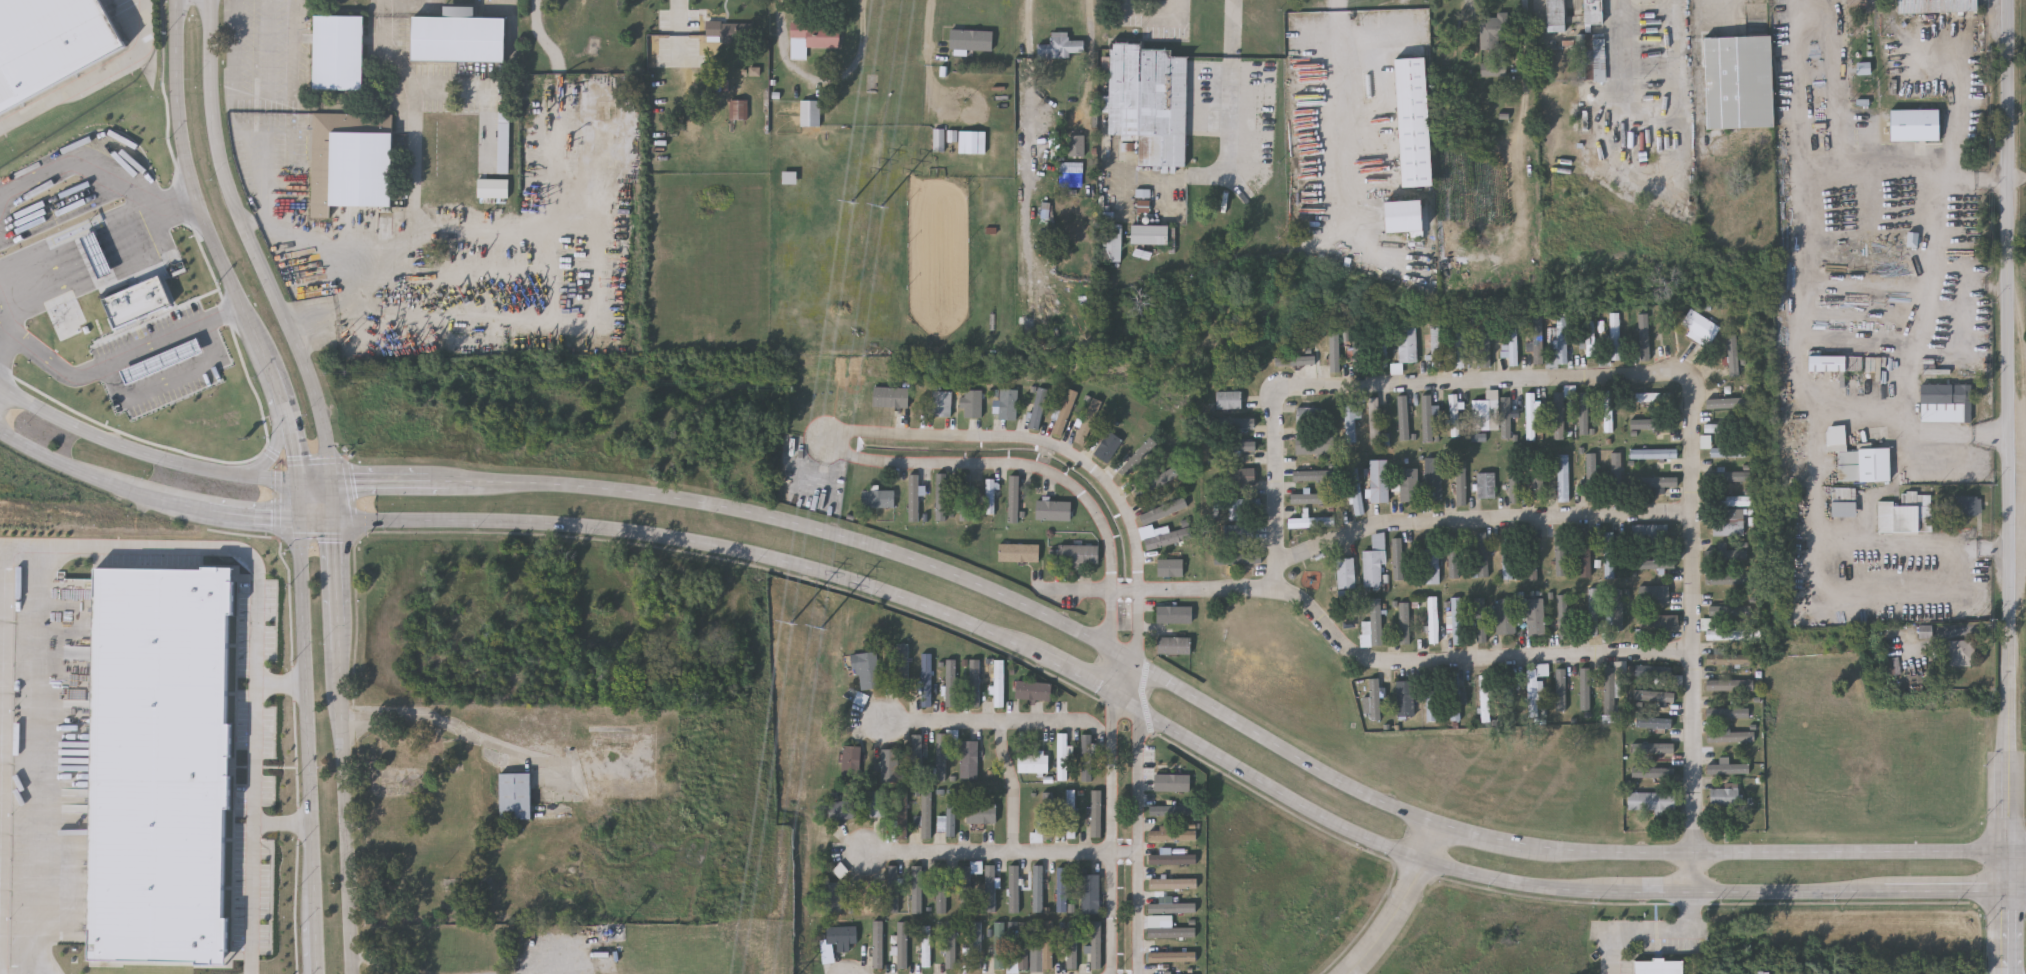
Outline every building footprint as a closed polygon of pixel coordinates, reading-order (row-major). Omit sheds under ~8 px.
[(127,43),(0,113),(0,0),(103,0),(127,43)] [(1548,33),(1548,0),(1567,0),(1567,32),(1548,33)] [(1584,82),(1583,0),(1602,0),(1603,26),(1595,26),(1595,34),(1606,33),(1607,82),(1584,82)] [(1899,13),(1899,0),(1977,0),(1977,11),(1899,13)] [(508,64),(413,62),(413,18),(446,18),(446,13),(447,8),(477,8),(476,14),(476,19),(508,20),(508,64)] [(1483,50),(1483,14),(1509,14),(1509,50),(1483,50)] [(366,17),(366,92),(315,92),(316,17),(366,17)] [(707,43),(707,23),(754,23),(754,43),(707,43)] [(808,49),(807,61),(791,61),(791,24),(841,25),(841,50),(808,49)] [(967,31),(993,31),(993,49),(947,49),(947,31),(956,31),(956,26),(967,26),(967,31)] [(1040,46),(1053,46),(1053,33),(1070,33),(1070,42),(1085,41),(1085,54),(1073,54),(1073,58),(1040,59),(1040,46)] [(1705,37),(1772,36),(1773,127),(1706,128),(1705,37)] [(1188,57),(1187,167),(1139,166),(1139,135),(1110,135),(1110,112),(1103,112),(1103,97),(1110,97),(1111,43),(1142,43),(1141,50),(1171,50),(1171,57),(1188,57)] [(1425,59),(1431,188),(1401,189),(1395,60),(1425,59)] [(747,102),(747,121),(730,121),(730,102),(747,102)] [(799,127),(799,102),(818,102),(818,127),(799,127)] [(395,208),(377,207),(377,230),(331,230),(331,220),(312,219),(313,114),(395,114),(395,208)] [(500,161),(517,161),(517,121),(500,121),(500,161)] [(942,152),(932,152),(932,130),(942,130),(942,152)] [(516,206),(516,166),(500,166),(500,206),(516,206)] [(1168,245),(1133,245),(1133,225),(1138,225),(1138,214),(1168,214),(1168,245)] [(1122,226),(1122,262),(1109,262),(1109,226),(1122,226)] [(1721,331),(1711,346),(1682,324),(1692,310),(1721,331)] [(1611,315),(1621,315),(1621,362),(1611,362),(1611,315)] [(1534,319),(1544,319),(1544,366),(1534,366),(1534,319)] [(1568,319),(1569,365),(1560,366),(1560,369),(1548,370),(1548,359),(1558,359),(1557,319),(1568,319)] [(1518,321),(1518,368),(1509,368),(1509,321),(1518,321)] [(1587,357),(1587,323),(1595,323),(1595,357),(1587,357)] [(1418,325),(1418,365),(1399,365),(1399,325),(1418,325)] [(1433,371),(1432,330),(1442,330),(1443,371),(1433,371)] [(1466,332),(1466,370),(1456,370),(1456,332),(1466,332)] [(1390,366),(1381,366),(1381,338),(1390,338),(1390,366)] [(1865,371),(1810,371),(1810,356),(1865,356),(1865,371)] [(1974,383),(1974,422),(1923,422),(1923,384),(1974,383)] [(875,407),(875,387),(910,387),(910,407),(875,407)] [(1031,428),(1041,387),(1054,391),(1044,431),(1031,428)] [(1577,389),(1577,399),(1565,399),(1565,441),(1555,441),(1555,395),(1566,395),(1566,388),(1577,389)] [(1002,419),(1002,389),(1020,389),(1020,419),(1002,419)] [(1056,432),(1071,389),(1080,392),(1066,435),(1056,432)] [(967,417),(967,390),(984,390),(984,417),(967,417)] [(935,416),(935,391),(954,391),(954,416),(935,416)] [(1243,393),(1243,411),(1218,411),(1218,393),(1243,393)] [(1605,434),(1605,393),(1613,393),(1613,434),(1605,434)] [(1470,394),(1470,404),(1461,404),(1461,439),(1451,439),(1451,394),(1470,394)] [(1638,403),(1638,395),(1672,395),(1672,403),(1638,403)] [(1107,404),(1085,445),(1075,439),(1098,399),(1107,404)] [(1750,399),(1750,411),(1712,411),(1712,399),(1750,399)] [(1381,400),(1381,446),(1371,446),(1371,400),(1381,400)] [(1491,403),(1491,432),(1475,432),(1475,403),(1491,403)] [(1357,407),(1357,445),(1347,445),(1347,407),(1357,407)] [(1325,409),(1325,428),(1298,428),(1298,409),(1325,409)] [(1840,482),(1839,454),(1830,454),(1829,426),(1848,425),(1849,449),(1892,448),(1893,480),(1840,482)] [(1126,440),(1111,463),(1097,454),(1111,431),(1126,440)] [(1124,470),(1151,436),(1160,443),(1133,478),(1124,470)] [(1300,456),(1300,437),(1336,437),(1336,456),(1300,456)] [(1712,459),(1712,448),(1745,448),(1745,459),(1712,459)] [(1632,451),(1678,451),(1678,460),(1632,460),(1632,451)] [(1612,455),(1622,455),(1622,501),(1612,501),(1612,455)] [(1570,457),(1570,503),(1559,503),(1559,457),(1570,457)] [(1598,503),(1588,503),(1588,458),(1598,458),(1598,503)] [(1445,460),(1445,502),(1427,502),(1427,460),(1445,460)] [(1548,501),(1536,501),(1536,460),(1548,460),(1548,501)] [(1522,501),(1511,501),(1511,462),(1522,462),(1522,501)] [(1389,505),(1372,505),(1372,463),(1389,463),(1389,505)] [(1179,479),(1137,501),(1132,492),(1174,470),(1179,479)] [(1366,517),(1355,518),(1350,472),(1360,470),(1366,517)] [(1258,471),(1258,487),(1228,487),(1228,471),(1258,471)] [(1420,472),(1420,503),(1402,503),(1402,472),(1420,472)] [(938,521),(938,473),(949,473),(949,521),(938,521)] [(922,474),(922,521),(911,521),(911,474),(922,474)] [(974,474),(974,521),(963,521),(963,474),(974,474)] [(1478,500),(1478,475),(1497,475),(1497,500),(1478,500)] [(1011,522),(1011,476),(1022,476),(1022,522),(1011,522)] [(989,513),(989,479),(998,479),(998,513),(989,513)] [(1860,488),(1860,517),(1835,517),(1835,488),(1860,488)] [(898,491),(898,507),(866,507),(866,491),(898,491)] [(1935,493),(1935,531),(1882,531),(1882,505),(1906,504),(1906,493),(1935,493)] [(1982,515),(1957,515),(1957,496),(1982,496),(1982,515)] [(1139,514),(1187,497),(1191,508),(1152,522),(1155,531),(1170,526),(1172,533),(1193,526),(1196,535),(1152,550),(1139,514)] [(1336,506),(1292,506),(1292,497),(1336,497),(1336,506)] [(1717,497),(1745,497),(1745,507),(1717,507),(1717,497)] [(1262,511),(1215,511),(1215,501),(1262,500),(1262,511)] [(1039,520),(1039,501),(1075,501),(1075,520),(1039,520)] [(1290,519),(1336,519),(1336,529),(1290,529),(1290,519)] [(1713,538),(1713,520),(1744,520),(1744,538),(1713,538)] [(1256,527),(1256,543),(1226,543),(1226,527),(1256,527)] [(1668,527),(1668,548),(1632,548),(1632,527),(1668,527)] [(1580,532),(1590,532),(1590,578),(1580,578),(1580,532)] [(1503,534),(1515,534),(1515,581),(1503,581),(1503,534)] [(1526,582),(1526,534),(1538,534),(1538,582),(1526,582)] [(1605,580),(1605,534),(1616,534),(1616,580),(1605,580)] [(1573,562),(1552,562),(1552,538),(1573,538),(1573,562)] [(1042,561),(1001,561),(1001,544),(1042,544),(1042,561)] [(1102,545),(1102,563),(1063,563),(1063,545),(1102,545)] [(1440,586),(1423,586),(1423,550),(1440,550),(1440,586)] [(1365,553),(1382,553),(1382,589),(1365,589),(1365,553)] [(1263,554),(1263,564),(1241,564),(1241,554),(1263,554)] [(1160,576),(1160,558),(1186,558),(1186,576),(1160,576)] [(1357,560),(1357,590),(1338,590),(1338,560),(1357,560)] [(100,569),(205,571),(205,568),(235,569),(235,615),(231,615),(230,724),(234,725),(233,812),(228,812),(227,919),(231,919),(230,966),(200,966),(200,961),(95,960),(100,569)] [(1641,604),(1640,588),(1670,587),(1671,602),(1641,604)] [(1589,591),(1598,591),(1598,637),(1589,637),(1589,591)] [(1623,591),(1623,631),(1614,631),(1614,591),(1623,591)] [(1555,635),(1555,594),(1574,594),(1574,635),(1555,635)] [(1439,597),(1439,645),(1429,645),(1429,597),(1439,597)] [(1453,645),(1453,599),(1463,599),(1463,645),(1453,645)] [(262,607),(223,607),(223,619),(234,619),(234,629),(279,629),(279,600),(262,600),(262,607)] [(1371,623),(1370,600),(1382,600),(1383,648),(1362,648),(1362,637),(1365,637),(1365,623),(1371,623)] [(1497,600),(1516,600),(1516,635),(1497,635),(1497,600)] [(1522,618),(1522,600),(1545,600),(1545,637),(1527,637),(1527,618),(1522,618)] [(1194,606),(1194,623),(1158,623),(1158,606),(1194,606)] [(1641,628),(1641,617),(1679,617),(1679,628),(1641,628)] [(1753,641),(1706,641),(1706,632),(1753,632),(1753,641)] [(1161,654),(1161,637),(1193,637),(1193,654),(1161,654)] [(1979,640),(1979,665),(1948,665),(1948,640),(1979,640)] [(910,643),(910,692),(898,692),(898,643),(910,643)] [(882,688),(858,690),(855,654),(879,652),(882,688)] [(922,654),(933,654),(933,706),(922,706),(922,654)] [(1752,658),(1752,668),(1708,668),(1708,658),(1752,658)] [(958,659),(958,706),(947,706),(947,659),(958,659)] [(982,659),(982,706),(971,706),(971,659),(982,659)] [(994,707),(994,659),(1005,659),(1005,707),(994,707)] [(1529,719),(1528,668),(1549,668),(1549,678),(1538,678),(1539,719),(1529,719)] [(1635,680),(1635,668),(1674,668),(1674,680),(1635,680)] [(1604,715),(1604,670),(1615,670),(1615,715),(1604,715)] [(1505,709),(1505,673),(1514,673),(1514,709),(1505,709)] [(1460,723),(1449,723),(1449,675),(1460,675),(1460,723)] [(1481,723),(1481,676),(1490,676),(1490,723),(1481,723)] [(1370,725),(1370,677),(1382,677),(1382,725),(1370,725)] [(1427,723),(1427,678),(1440,678),(1440,723),(1427,723)] [(1398,682),(1415,682),(1415,720),(1398,720),(1398,682)] [(1706,692),(1706,682),(1753,682),(1753,692),(1706,692)] [(1051,702),(1015,701),(1016,683),(1051,685),(1051,702)] [(865,706),(856,702),(860,692),(869,696),(865,706)] [(1635,703),(1635,692),(1674,692),(1674,703),(1635,703)] [(867,709),(872,699),(863,695),(859,705),(867,709)] [(1673,731),(1637,731),(1637,719),(1673,719),(1673,731)] [(1068,733),(1068,780),(1058,780),(1058,733),(1068,733)] [(1755,743),(1706,744),(1706,734),(1755,733),(1755,743)] [(938,782),(938,734),(949,734),(949,782),(938,782)] [(923,735),(923,769),(912,769),(912,735),(923,735)] [(1083,735),(1093,735),(1093,781),(1083,781),(1083,735)] [(962,779),(962,741),(979,741),(979,779),(962,779)] [(843,746),(861,746),(861,780),(843,780),(843,746)] [(880,774),(880,751),(900,751),(900,774),(880,774)] [(1016,756),(1046,756),(1046,774),(1016,774),(1016,756)] [(1191,774),(1191,790),(1156,790),(1156,774),(1191,774)] [(498,823),(530,823),(530,776),(498,776),(498,823)] [(1055,841),(1032,841),(1032,833),(1036,833),(1036,810),(1045,810),(1045,785),(1055,785),(1055,841)] [(942,817),(947,817),(946,790),(955,790),(957,836),(943,837),(942,817)] [(1076,790),(1076,837),(1067,837),(1067,790),(1076,790)] [(1102,837),(1092,837),(1092,790),(1102,790),(1102,837)] [(1710,790),(1739,790),(1739,808),(1710,808),(1710,790)] [(887,816),(868,816),(868,791),(887,791),(887,816)] [(908,791),(908,839),(898,839),(898,791),(908,791)] [(933,839),(922,839),(922,792),(933,792),(933,839)] [(1675,812),(1627,812),(1627,794),(1675,794),(1675,812)] [(858,801),(858,820),(829,820),(829,801),(858,801)] [(998,804),(998,823),(966,823),(966,804),(998,804)] [(1198,815),(1151,815),(1151,806),(1198,806),(1198,815)] [(1151,839),(1151,829),(1197,830),(1197,840),(1151,839)] [(1198,854),(1198,864),(1150,864),(1150,854),(1198,854)] [(979,865),(979,912),(961,912),(961,865),(979,865)] [(988,912),(988,865),(1001,865),(1001,912),(988,912)] [(1034,912),(1034,865),(1043,865),(1043,912),(1034,912)] [(888,910),(888,866),(900,866),(900,910),(888,910)] [(923,866),(923,913),(912,913),(912,866),(923,866)] [(1010,913),(1010,866),(1020,866),(1020,913),(1010,913)] [(1068,912),(1057,912),(1057,868),(1071,868),(1071,888),(1068,888),(1068,912)] [(1100,875),(1100,914),(1083,914),(1083,875),(1100,875)] [(1199,878),(1199,888),(1149,889),(1149,878),(1199,878)] [(947,913),(937,913),(937,879),(947,879),(947,913)] [(879,916),(860,916),(860,881),(879,881),(879,916)] [(843,883),(843,912),(824,912),(824,883),(843,883)] [(1149,902),(1197,902),(1197,913),(1149,913),(1149,902)] [(1043,970),(1043,921),(1053,921),(1053,970),(1043,970)] [(897,968),(897,922),(909,922),(909,968),(897,968)] [(982,922),(982,969),(970,969),(970,922),(982,922)] [(1005,922),(1005,969),(994,969),(994,922),(1005,922)] [(1102,969),(1091,969),(1091,922),(1102,922),(1102,969)] [(957,969),(946,969),(946,923),(957,923),(957,969)] [(1078,923),(1078,970),(1066,970),(1066,923),(1078,923)] [(884,924),(884,969),(873,969),(873,924),(884,924)] [(859,926),(859,944),(827,944),(827,926),(859,926)] [(931,926),(931,969),(921,969),(921,926),(931,926)] [(1017,927),(1028,927),(1028,969),(1017,969),(1017,927)] [(1197,927),(1197,937),(1149,937),(1149,927),(1197,927)] [(1149,961),(1149,951),(1197,951),(1197,961),(1149,961)] [(1637,963),(1637,973),(1684,973),(1684,963),(1637,963)]
